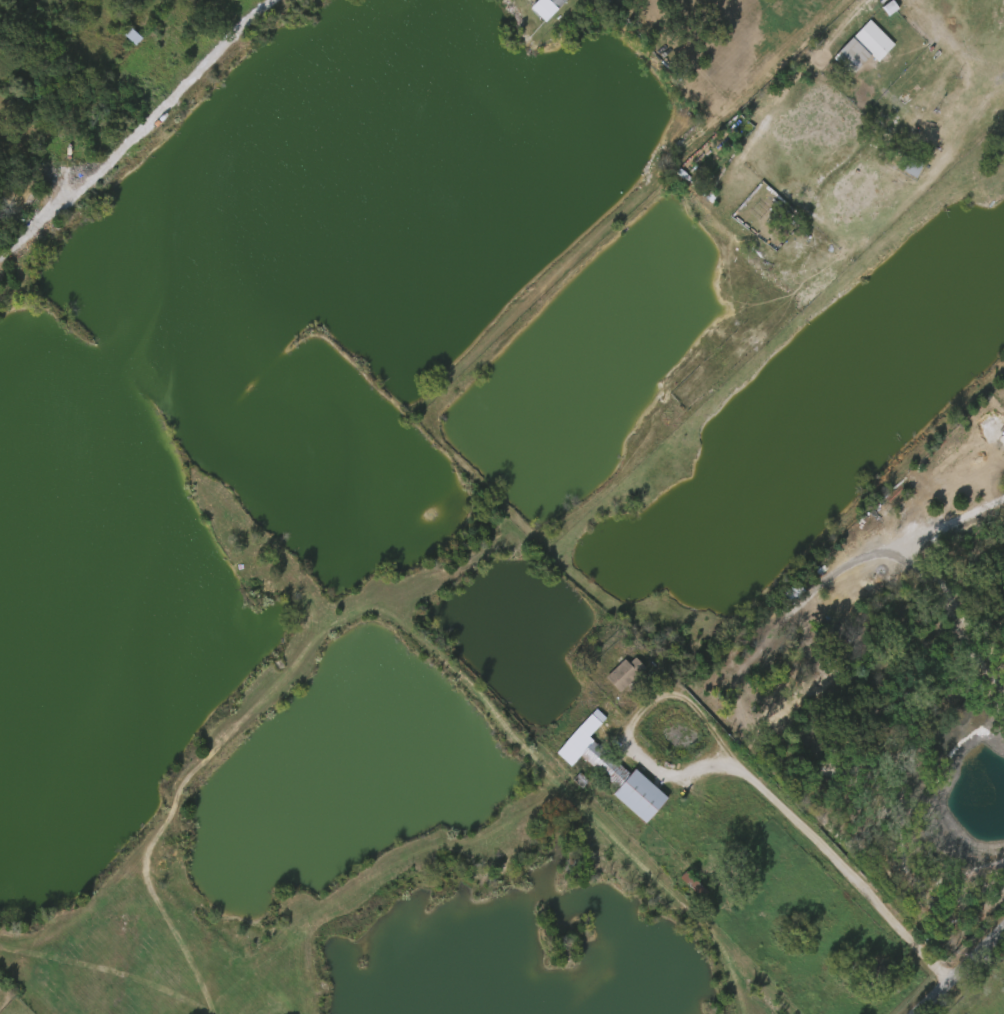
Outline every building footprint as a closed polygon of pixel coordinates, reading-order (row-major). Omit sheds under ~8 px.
[(531,6),(537,0),(567,0),(546,21),(531,6)] [(896,44),(879,61),(854,36),(878,12),(886,20),(879,27),(896,44)] [(866,64),(882,47),(857,23),(841,40),(866,64)] [(131,41),(118,30),(112,38),(124,48),(131,41)] [(827,54),(844,73),(858,60),(841,41),(827,54)] [(638,656),(649,667),(622,692),(608,677),(627,659),(631,663),(638,656)] [(616,667),(612,662),(593,680),(607,695),(633,671),(623,660),(616,667)] [(598,709),(608,717),(591,737),(599,744),(600,743),(633,775),(637,769),(670,799),(648,823),(615,794),(620,789),(582,755),(573,765),(559,753),(598,709)] [(634,826),(655,800),(622,772),(618,777),(576,740),(594,720),(583,711),(544,756),(559,769),(568,758),(605,791),(600,797),(634,826)]
